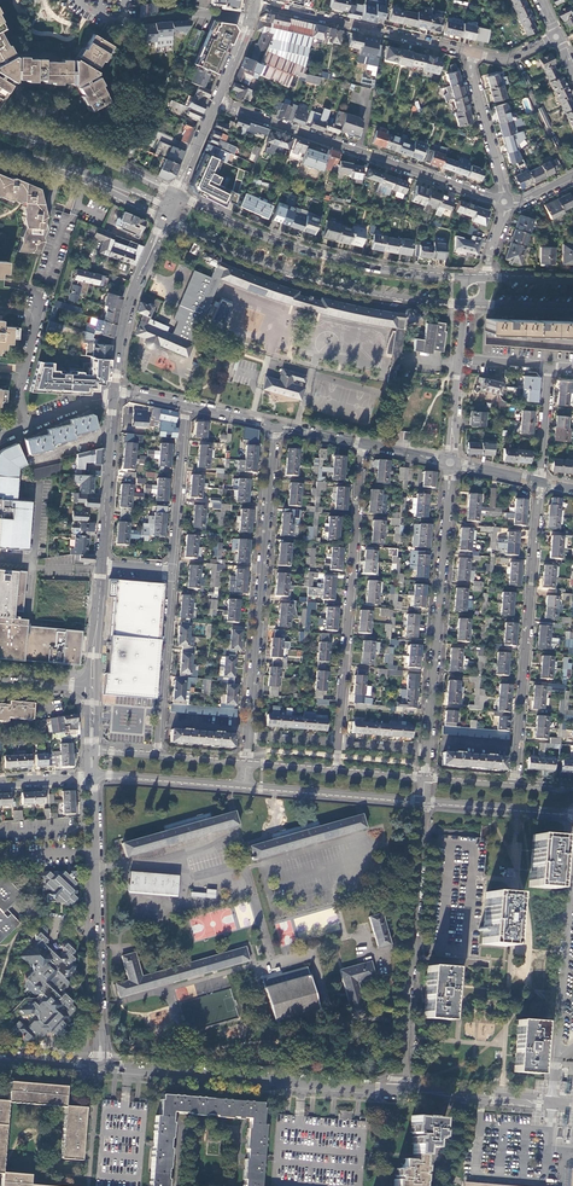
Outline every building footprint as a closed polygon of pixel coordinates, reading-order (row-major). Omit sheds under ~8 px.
[(236,9),(237,0),(211,0),(210,3),(220,4),(220,7),(236,9)] [(329,7),(347,11),(348,4),(349,2),(349,0),(331,0),(329,7)] [(361,19),(371,22),(377,23),(378,18),(384,19),(386,2),(376,0),(365,0),(361,19)] [(528,9),(524,0),(509,0),(516,14),(528,9)] [(140,5),(140,17),(150,15),(150,13),(150,4),(150,3),(140,5)] [(348,4),(347,11),(345,16),(352,17),(359,19),(362,5),(355,4),(354,5),(348,4)] [(571,27),(572,26),(572,7),(572,5),(561,11),(566,21),(568,20),(571,27)] [(388,20),(400,23),(403,11),(391,8),(388,20)] [(534,20),(528,9),(516,14),(527,35),(536,31),(532,21),(534,20)] [(417,13),(403,10),(403,11),(400,23),(414,26),(417,13)] [(430,14),(417,11),(417,13),(414,26),(427,29),(430,15),(430,14)] [(259,19),(271,22),(272,15),(266,13),(262,16),(259,17),(259,19)] [(278,16),(272,15),(271,22),(268,33),(272,34),(260,63),(255,73),(258,74),(287,87),(293,74),(294,71),(303,73),(311,37),(314,24),(302,21),(278,16)] [(430,15),(427,29),(439,31),(442,17),(430,15)] [(271,22),(259,19),(256,30),(262,32),(250,59),(260,63),(272,34),(268,33),(271,22)] [(190,20),(170,22),(171,32),(179,31),(179,33),(184,35),(191,21),(190,20)] [(476,27),(476,22),(467,20),(467,24),(462,23),(462,25),(459,36),(473,39),(476,27)] [(156,47),(164,46),(162,22),(154,23),(155,42),(156,47)] [(171,32),(170,22),(162,22),(164,46),(173,45),(171,32)] [(232,24),(214,22),(211,30),(209,30),(207,33),(202,47),(203,48),(196,65),(197,65),(211,71),(217,74),(235,30),(234,28),(232,24)] [(445,22),(443,31),(448,32),(448,33),(459,36),(462,25),(445,22)] [(154,23),(146,24),(147,43),(155,42),(154,23)] [(141,45),(147,43),(146,24),(137,26),(141,45)] [(321,26),(314,24),(311,37),(322,39),(320,45),(325,46),(327,35),(329,28),(321,26)] [(476,27),(473,39),(486,42),(488,30),(476,27)] [(339,44),(342,31),(336,29),(329,28),(327,35),(333,36),(332,42),(339,44)] [(354,33),(350,32),(347,46),(359,49),(360,48),(363,35),(354,33)] [(61,84),(68,84),(75,85),(76,87),(81,96),(90,112),(96,108),(105,104),(111,100),(103,85),(98,77),(96,73),(103,62),(112,46),(105,42),(102,40),(97,37),(90,33),(75,60),(61,60),(52,59),(44,59),(44,57),(13,56),(0,33),(0,100),(12,81),(19,81),(26,81),(31,81),(34,81),(41,81),(41,84),(61,84)] [(365,36),(363,35),(360,48),(372,50),(375,38),(365,36)] [(381,39),(375,38),(372,50),(376,51),(375,59),(378,59),(381,39)] [(193,64),(196,65),(203,48),(202,47),(201,46),(193,64)] [(396,62),(399,49),(386,46),(383,59),(396,62)] [(412,52),(399,49),(396,62),(395,63),(408,66),(409,64),(412,52)] [(425,55),(412,52),(409,64),(422,67),(425,55)] [(546,75),(556,71),(553,64),(555,63),(550,53),(538,59),(546,75)] [(425,55),(422,67),(422,70),(433,73),(437,58),(425,55)] [(250,59),(245,57),(243,61),(240,67),(255,73),(260,63),(250,59)] [(454,63),(449,64),(451,71),(451,72),(446,74),(450,86),(460,83),(457,71),(456,71),(455,70),(456,70),(454,63)] [(197,65),(190,82),(198,86),(204,88),(211,71),(197,65)] [(247,85),(251,76),(257,78),(258,74),(255,73),(240,67),(237,74),(235,79),(247,85)] [(559,77),(556,71),(546,75),(554,91),(566,86),(561,76),(559,77)] [(522,74),(527,85),(531,83),(526,72),(522,74)] [(305,81),(319,84),(322,77),(307,74),(306,78),(305,81)] [(485,77),(489,89),(500,86),(497,75),(497,74),(485,77)] [(249,101),(253,91),(234,82),(231,87),(231,89),(237,91),(234,97),(243,101),(244,99),(249,101)] [(443,95),(445,101),(452,99),(464,96),(460,83),(450,86),(445,87),(447,93),(443,95)] [(500,86),(489,89),(493,102),(505,98),(502,85),(500,86)] [(198,86),(192,98),(198,101),(201,95),(207,97),(208,95),(210,91),(204,88),(198,86)] [(566,86),(554,91),(562,107),(571,103),(568,96),(570,95),(566,86)] [(183,106),(185,107),(188,101),(190,102),(192,98),(188,96),(183,106)] [(464,96),(452,99),(456,112),(468,109),(464,96)] [(528,97),(521,99),(526,113),(533,110),(528,97)] [(192,98),(190,102),(188,101),(185,107),(200,113),(202,108),(200,107),(202,103),(198,101),(192,98),(192,99),(192,98)] [(285,99),(282,98),(276,115),(280,117),(291,120),(296,107),(297,102),(294,101),(290,110),(289,110),(290,106),(283,104),(285,99)] [(269,107),(277,110),(279,103),(271,101),(269,107)] [(510,121),(506,107),(505,103),(494,106),(495,110),(499,124),(510,121)] [(562,107),(569,123),(572,121),(572,106),(571,103),(562,107)] [(183,106),(179,104),(176,111),(181,113),(182,110),(187,111),(185,115),(188,116),(187,117),(197,122),(200,113),(185,107),(183,106)] [(327,118),(330,108),(324,105),(322,111),(326,113),(324,119),(326,119),(327,118)] [(296,107),(291,120),(297,122),(303,124),(306,115),(300,113),(301,109),(296,107)] [(468,109),(456,112),(454,113),(458,126),(471,123),(468,109)] [(326,122),(323,128),(338,133),(339,130),(345,113),(338,111),(334,122),(330,121),(331,119),(327,118),(326,119),(326,122)] [(349,115),(345,113),(339,130),(346,132),(345,133),(346,136),(351,137),(353,136),(359,138),(361,131),(360,130),(361,127),(358,126),(358,127),(353,125),(352,128),(350,127),(349,126),(352,119),(349,115)] [(546,115),(542,117),(547,128),(551,126),(546,115)] [(358,126),(361,127),(362,122),(358,118),(356,117),(356,118),(353,125),(358,127),(358,126)] [(242,120),(237,118),(235,124),(242,126),(239,134),(243,136),(244,134),(248,122),(242,120)] [(312,119),(309,127),(314,128),(322,131),(323,128),(326,122),(322,120),(322,121),(320,120),(319,122),(312,119)] [(510,121),(499,124),(502,137),(514,134),(510,121)] [(195,126),(185,122),(182,129),(185,130),(180,141),(187,144),(191,134),(195,126)] [(224,132),(225,131),(226,128),(227,126),(216,122),(215,124),(214,128),(224,132)] [(248,122),(244,134),(247,135),(249,131),(254,133),(255,132),(266,136),(269,129),(258,125),(248,122)] [(226,135),(213,130),(211,133),(210,137),(225,143),(226,141),(224,140),(226,135)] [(372,143),(383,147),(388,134),(379,131),(376,130),(372,143)] [(279,132),(276,131),(275,133),(270,132),(266,142),(271,143),(277,145),(282,133),(279,132)] [(282,133),(277,145),(284,148),(287,149),(292,140),(288,138),(289,136),(285,134),(282,133)] [(514,134),(502,137),(506,148),(520,144),(517,133),(514,134)] [(396,151),(401,138),(388,134),(383,147),(396,151)] [(401,138),(396,151),(409,156),(414,141),(414,140),(406,137),(406,136),(402,134),(401,138)] [(552,138),(557,149),(561,147),(555,136),(552,138)] [(223,150),(226,143),(225,143),(210,137),(208,140),(208,142),(217,146),(214,152),(222,155),(224,151),(223,150)] [(301,140),(295,138),(288,157),(290,158),(290,159),(293,160),(295,159),(299,161),(302,154),(304,154),(306,148),(308,142),(301,140)] [(179,141),(177,146),(185,150),(187,144),(180,141),(179,141)] [(426,144),(414,141),(409,156),(421,160),(426,144)] [(164,159),(178,165),(180,160),(179,159),(182,152),(159,142),(154,155),(164,159)] [(252,150),(244,170),(250,173),(261,148),(260,148),(256,146),(248,143),(246,147),(252,150)] [(277,145),(271,143),(269,148),(267,147),(265,152),(273,155),(275,152),(277,145)] [(443,157),(447,147),(440,144),(438,153),(433,151),(429,163),(440,167),(443,157)] [(277,145),(275,152),(282,154),(284,148),(277,145)] [(131,158),(135,148),(130,147),(129,149),(126,156),(131,158)] [(306,148),(304,154),(300,164),(321,171),(322,167),(326,155),(306,148)] [(328,149),(326,155),(322,167),(329,169),(332,162),(335,163),(339,153),(333,151),(328,149)] [(218,176),(213,174),(220,160),(203,152),(200,159),(193,177),(189,185),(192,191),(220,205),(224,207),(227,201),(231,203),(235,204),(238,193),(235,192),(233,192),(215,182),(218,176)] [(462,158),(458,156),(456,162),(453,171),(466,175),(469,165),(471,161),(462,158)] [(443,157),(440,167),(453,171),(456,162),(443,157)] [(178,165),(164,159),(160,169),(157,176),(166,181),(173,177),(176,170),(178,165)] [(540,166),(545,176),(557,170),(552,159),(540,165),(540,166)] [(339,161),(335,176),(342,178),(343,172),(350,173),(351,164),(352,163),(339,161)] [(524,163),(517,166),(521,173),(514,176),(520,188),(533,182),(528,172),(524,163)] [(351,164),(350,173),(349,177),(355,178),(361,179),(363,167),(351,164)] [(483,170),(469,165),(466,175),(479,180),(483,170)] [(533,182),(545,176),(540,166),(528,172),(533,182)] [(365,177),(379,182),(382,173),(368,169),(365,177)] [(379,182),(375,191),(389,195),(391,189),(395,178),(382,173),(379,182)] [(2,199),(1,200),(7,202),(6,203),(10,205),(11,203),(15,205),(18,202),(18,200),(22,201),(22,206),(22,208),(22,210),(24,210),(24,214),(23,215),(23,219),(25,219),(25,223),(26,223),(26,227),(25,232),(24,232),(24,237),(22,237),(21,242),(23,242),(22,247),(20,247),(19,251),(38,253),(40,247),(43,240),(42,237),(45,229),(43,220),(45,216),(44,212),(38,188),(12,177),(8,178),(0,174),(0,198),(2,199)] [(395,178),(391,189),(396,191),(403,193),(407,182),(395,178)] [(263,186),(259,185),(254,197),(258,199),(263,186)] [(410,201),(423,205),(424,203),(429,190),(416,185),(410,201)] [(429,190),(424,203),(437,207),(441,194),(429,190)] [(257,199),(258,199),(254,197),(245,193),(239,206),(252,212),(257,199)] [(556,199),(562,211),(572,205),(572,203),(568,193),(556,199)] [(450,210),(453,200),(446,197),(447,196),(441,194),(437,207),(434,214),(440,216),(441,212),(442,212),(443,208),(450,210)] [(257,199),(252,212),(266,218),(272,206),(257,199)] [(562,211),(556,199),(544,205),(551,219),(563,213),(562,211)] [(472,217),(476,206),(458,200),(455,211),(472,217)] [(286,205),(278,202),(271,220),(276,221),(280,223),(286,205)] [(294,208),(286,205),(280,223),(283,224),(288,226),(293,211),(294,208)] [(472,217),(471,221),(484,225),(489,211),(476,206),(472,217)] [(124,211),(121,218),(120,221),(123,222),(121,229),(134,234),(133,236),(137,238),(144,222),(142,221),(143,220),(124,211)] [(293,211),(288,226),(301,230),(306,216),(293,211)] [(312,217),(306,215),(306,216),(301,230),(314,234),(318,219),(312,217)] [(519,215),(514,229),(528,234),(533,220),(519,215)] [(120,221),(121,218),(120,217),(119,220),(116,221),(114,224),(115,226),(117,227),(117,228),(120,229),(121,229),(123,222),(120,221)] [(339,226),(340,224),(327,220),(322,236),(335,240),(339,226)] [(339,226),(335,240),(349,243),(352,229),(339,226)] [(365,229),(353,226),(352,229),(349,243),(360,246),(361,245),(365,229)] [(101,229),(97,227),(93,237),(102,241),(98,253),(135,266),(143,246),(101,229)] [(528,234),(514,229),(510,242),(524,246),(528,234)] [(373,234),(370,248),(383,251),(385,237),(385,236),(373,234)] [(480,238),(472,236),(471,235),(470,241),(462,238),(455,236),(454,248),(467,251),(466,255),(474,257),(480,238)] [(385,237),(383,251),(396,253),(399,239),(385,237)] [(413,241),(399,238),(399,239),(396,253),(411,256),(413,241)] [(446,244),(433,242),(433,246),(432,256),(431,258),(444,259),(446,244)] [(524,246),(510,242),(506,255),(520,260),(524,246)] [(198,245),(193,243),(189,252),(194,255),(198,245)] [(572,263),(572,245),(563,244),(562,263),(572,263)] [(432,256),(433,246),(420,245),(419,256),(425,257),(425,255),(432,256)] [(540,263),(553,263),(554,247),(540,247),(540,263)] [(147,305),(140,302),(139,306),(136,311),(137,312),(143,314),(139,323),(137,328),(134,334),(140,337),(143,338),(145,338),(144,339),(143,341),(143,343),(143,345),(144,346),(145,347),(146,348),(147,349),(149,350),(151,350),(153,349),(154,349),(156,347),(156,346),(157,344),(186,357),(191,346),(192,344),(191,343),(198,329),(204,316),(220,279),(246,289),(263,296),(292,305),(297,307),(305,309),(313,311),(314,312),(319,313),(345,319),(371,324),(394,328),(394,329),(394,330),(392,330),(391,333),(389,336),(387,340),(386,344),(385,349),(385,353),(391,353),(387,382),(393,382),(396,369),(398,369),(401,348),(404,320),(416,322),(417,319),(421,320),(422,313),(419,313),(418,313),(418,310),(413,309),(409,308),(407,309),(406,309),(405,310),(405,311),(404,313),(398,312),(379,310),(367,307),(355,305),(331,300),(321,297),(288,288),(271,282),(241,271),(229,266),(225,265),(224,265),(221,263),(217,262),(219,259),(219,257),(218,256),(217,255),(209,251),(208,253),(207,253),(206,252),(205,254),(204,253),(202,257),(206,259),(205,262),(215,267),(212,275),(210,278),(193,270),(174,315),(172,319),(177,322),(171,334),(164,332),(167,327),(164,325),(154,321),(147,318),(153,306),(148,304),(147,305)] [(173,271),(176,264),(167,260),(163,267),(173,271)] [(108,278),(100,275),(76,269),(74,280),(78,281),(77,285),(73,284),(71,294),(70,293),(68,301),(77,303),(80,294),(86,295),(89,284),(106,287),(108,278)] [(223,316),(231,298),(219,293),(217,292),(215,297),(210,310),(212,311),(223,316)] [(120,303),(122,297),(108,293),(104,306),(106,306),(118,309),(120,303)] [(54,301),(54,302),(68,306),(66,310),(74,313),(76,309),(81,310),(82,309),(54,301)] [(68,306),(54,302),(53,306),(57,307),(66,310),(68,306)] [(57,307),(53,306),(48,320),(53,322),(57,307)] [(117,317),(118,309),(106,306),(103,315),(105,315),(103,321),(115,324),(117,317)] [(5,349),(5,344),(11,344),(11,337),(17,337),(18,326),(4,325),(4,321),(1,321),(1,316),(0,316),(0,349),(5,349)] [(567,320),(541,319),(531,319),(512,318),(501,318),(486,318),(486,332),(486,333),(572,336),(572,320),(567,320)] [(59,336),(63,325),(53,322),(48,320),(45,332),(59,336)] [(99,320),(96,320),(95,324),(93,323),(93,325),(87,323),(85,331),(94,334),(101,334),(113,337),(114,331),(115,324),(103,321),(99,320)] [(435,324),(425,322),(423,339),(414,338),(412,350),(431,353),(431,351),(431,349),(443,351),(446,331),(443,331),(445,323),(435,321),(435,324)] [(94,334),(85,331),(83,331),(82,343),(86,343),(85,355),(90,356),(92,356),(110,358),(110,355),(111,345),(103,344),(104,340),(100,339),(92,338),(94,334)] [(110,358),(92,356),(90,356),(90,363),(89,374),(78,373),(78,368),(69,368),(69,373),(52,372),(53,362),(44,362),(40,361),(32,389),(37,389),(37,391),(57,393),(67,393),(72,393),(74,394),(89,394),(89,390),(97,391),(98,384),(103,384),(103,379),(106,379),(108,379),(110,358)] [(40,361),(37,360),(30,388),(29,391),(37,391),(37,389),(32,389),(40,361)] [(82,368),(78,368),(78,373),(89,374),(90,363),(83,363),(82,368)] [(306,375),(282,368),(279,377),(279,380),(265,376),(263,383),(262,389),(301,400),(302,395),(302,394),(305,387),(303,387),(291,383),(293,379),(304,382),(306,375)] [(504,405),(504,403),(504,401),(502,399),(505,386),(501,385),(502,382),(475,375),(474,380),(478,381),(476,388),(473,389),(474,392),(477,391),(479,389),(497,393),(495,408),(502,408),(504,405)] [(522,387),(536,388),(537,376),(523,375),(522,387)] [(559,380),(558,391),(569,392),(570,392),(571,381),(559,380)] [(535,400),(536,388),(522,387),(521,399),(535,400)] [(569,392),(558,391),(557,404),(568,405),(568,401),(569,392)] [(153,425),(154,421),(154,417),(151,417),(153,407),(148,406),(147,410),(132,409),(131,426),(146,427),(146,426),(153,427),(153,425)] [(158,420),(160,409),(153,407),(151,417),(154,417),(154,421),(159,422),(159,420),(158,420)] [(159,420),(175,423),(176,423),(177,418),(179,413),(164,409),(160,409),(158,420),(159,420)] [(521,421),(533,422),(534,410),(522,409),(521,421)] [(470,425),(477,426),(477,424),(484,425),(485,412),(470,410),(469,424),(471,424),(470,425)] [(24,438),(27,452),(51,447),(50,443),(74,437),(73,433),(96,428),(93,414),(81,416),(70,419),(70,423),(58,426),(47,429),(48,433),(35,436),(24,438)] [(556,415),(555,426),(567,427),(568,416),(556,415)] [(175,423),(159,420),(159,422),(159,426),(158,437),(177,438),(177,431),(177,428),(174,428),(175,426),(175,423)] [(532,433),(533,422),(521,421),(520,432),(532,433)] [(195,437),(206,438),(207,423),(196,422),(195,437)] [(567,427),(555,426),(554,439),(569,440),(570,427),(567,427)] [(244,427),(242,440),(248,440),(247,445),(256,446),(256,443),(257,443),(258,430),(252,429),(244,427)] [(390,437),(408,440),(409,432),(403,431),(391,429),(390,437)] [(142,435),(124,434),(124,443),(132,444),(132,442),(141,442),(142,435)] [(494,442),(481,441),(481,443),(480,453),(494,454),(495,446),(493,446),(494,442)] [(467,452),(480,453),(481,443),(468,442),(468,444),(466,444),(466,450),(467,451),(467,452)] [(30,550),(34,502),(18,501),(20,468),(28,466),(20,443),(0,450),(0,547),(30,550)] [(123,451),(122,458),(134,459),(135,444),(132,444),(124,443),(123,451)] [(159,455),(171,456),(172,444),(160,444),(160,451),(159,455)] [(199,445),(198,456),(209,457),(213,458),(214,449),(210,449),(210,446),(199,445)] [(245,460),(256,461),(257,446),(256,446),(247,445),(246,445),(245,460)] [(77,453),(75,472),(81,472),(81,468),(84,468),(85,461),(89,462),(89,459),(94,460),(93,462),(102,463),(103,453),(103,447),(77,453)] [(516,461),(517,449),(504,447),(502,460),(516,461)] [(287,449),(286,463),(297,464),(299,450),(287,449)] [(319,449),(318,458),(318,466),(322,466),(322,459),(326,459),(326,449),(319,449)] [(530,449),(517,449),(516,461),(529,462),(530,449)] [(170,467),(171,456),(159,455),(159,459),(159,466),(170,467)] [(209,457),(198,456),(197,468),(208,469),(209,462),(209,457)] [(333,467),(344,468),(345,457),(340,457),(336,456),(334,456),(333,467)] [(134,459),(122,458),(122,470),(133,470),(134,459)] [(565,472),(566,459),(552,458),(551,470),(565,472)] [(566,459),(565,472),(572,472),(572,460),(566,459)] [(255,473),(256,461),(245,460),(244,472),(255,473)] [(377,460),(376,471),(388,472),(389,461),(386,461),(377,460)] [(60,472),(60,462),(28,469),(32,479),(53,473),(60,472)] [(297,464),(286,463),(285,475),(296,477),(297,464)] [(343,480),(344,468),(333,467),(332,479),(343,480)] [(388,472),(376,471),(376,483),(387,484),(388,472)] [(422,487),(434,488),(435,472),(424,471),(422,487)] [(75,473),(73,473),(73,481),(81,481),(81,486),(80,486),(80,492),(92,493),(92,488),(94,488),(94,475),(90,475),(81,474),(75,473)] [(191,475),(190,486),(202,487),(202,483),(203,476),(191,475)] [(155,489),(168,490),(168,479),(156,478),(156,486),(155,489)] [(237,490),(248,491),(249,480),(238,479),(237,490)] [(324,482),(316,482),(316,489),(315,497),(319,497),(320,490),(325,490),(325,482),(324,482)] [(290,483),(288,495),(300,496),(301,484),(290,483)] [(119,496),(131,496),(132,485),(120,484),(119,496)] [(202,487),(190,486),(189,497),(201,499),(202,487)] [(332,498),(347,499),(348,488),(336,487),(336,494),(332,494),(331,494),(331,498),(332,498)] [(489,507),(479,506),(478,510),(487,511),(493,512),(494,507),(495,488),(491,487),(489,507)] [(167,502),(168,490),(155,489),(155,494),(155,502),(167,502)] [(247,503),(248,491),(237,490),(237,495),(236,501),(247,503)] [(381,491),(370,490),(369,501),(385,502),(386,495),(381,494),(381,491)] [(80,492),(73,491),(73,500),(85,501),(84,504),(98,505),(98,503),(99,493),(92,493),(80,492)] [(416,505),(427,506),(428,495),(417,494),(416,498),(416,505)] [(480,495),(469,494),(467,509),(478,510),(479,506),(480,495)] [(300,496),(288,495),(288,506),(299,507),(300,496)] [(129,515),(131,496),(119,496),(119,507),(120,507),(119,515),(129,515)] [(346,510),(347,499),(332,498),(332,502),(335,503),(334,510),(346,510)] [(514,513),(525,514),(526,500),(515,499),(514,513)] [(385,502),(369,501),(368,512),(379,513),(385,513),(385,503),(385,502)] [(231,505),(220,504),(220,510),(220,512),(219,519),(223,519),(223,510),(230,511),(231,505)] [(426,517),(427,506),(416,505),(415,513),(415,516),(426,517)] [(549,505),(547,516),(562,517),(563,510),(559,510),(560,506),(549,505)] [(155,506),(154,513),(166,514),(167,507),(155,506)] [(193,506),(193,517),(205,518),(206,507),(193,506)] [(73,510),(72,519),(87,520),(88,508),(78,507),(78,511),(73,510)] [(299,526),(300,511),(284,509),(283,513),(282,513),(281,524),(298,526),(299,526)] [(478,510),(467,509),(466,521),(477,522),(478,514),(478,510)] [(240,521),(251,522),(252,511),(241,510),(240,521)] [(153,520),(142,519),(141,523),(165,525),(166,514),(154,513),(153,520)] [(524,526),(525,514),(514,513),(513,525),(524,526)] [(128,534),(129,515),(119,515),(119,522),(117,522),(116,533),(128,534)] [(562,517),(547,516),(547,527),(558,528),(558,524),(561,524),(562,517)] [(205,518),(193,517),(191,528),(204,529),(205,518)] [(328,528),(339,529),(340,518),(328,517),(328,528)] [(90,533),(92,534),(93,523),(80,521),(79,532),(90,533)] [(250,533),(251,522),(240,521),(239,532),(250,533)] [(373,521),(372,532),(383,533),(386,533),(387,525),(384,525),(384,522),(373,521)] [(164,536),(165,525),(141,523),(141,531),(140,535),(140,539),(148,540),(149,528),(153,528),(152,535),(164,536)] [(291,537),(292,534),(297,534),(298,526),(281,524),(280,535),(291,537)] [(418,536),(430,537),(431,526),(419,525),(418,536)] [(312,528),(312,527),(308,526),(307,536),(303,536),(302,541),(311,542),(312,537),(312,534),(312,528)] [(500,527),(492,527),(492,528),(492,532),(492,535),(491,542),(494,542),(495,532),(499,532),(500,527)] [(338,540),(339,529),(328,528),(327,539),(338,540)] [(460,528),(459,539),(470,540),(474,540),(475,530),(471,530),(471,529),(460,528)] [(79,532),(74,532),(72,548),(70,548),(69,554),(76,554),(80,554),(86,554),(87,541),(89,541),(90,533),(79,532)] [(383,533),(372,532),(371,543),(382,544),(383,533)] [(518,533),(507,532),(507,539),(498,538),(497,542),(506,543),(517,544),(518,533)] [(127,538),(128,534),(116,533),(116,544),(127,545),(127,538)] [(551,535),(551,547),(562,548),(566,548),(567,537),(571,538),(571,533),(564,533),(564,537),(562,537),(562,536),(551,535)] [(186,535),(185,546),(196,547),(197,536),(186,535)] [(429,549),(430,537),(418,536),(417,548),(429,549)] [(470,540),(459,539),(459,550),(469,551),(470,540)] [(237,551),(249,552),(249,541),(238,540),(237,551)] [(280,543),(278,554),(290,555),(291,544),(280,543)] [(516,555),(517,544),(506,543),(505,554),(516,555)] [(196,547),(185,546),(184,557),(196,559),(196,557),(196,547)] [(326,558),(342,560),(343,548),(331,547),(331,555),(326,555),(326,558)] [(562,548),(551,547),(550,558),(561,559),(562,548)] [(396,558),(397,549),(386,548),(386,555),(392,556),(392,564),(396,564),(396,558)] [(221,549),(217,549),(216,556),(215,564),(223,565),(224,549),(221,549)] [(364,561),(375,562),(376,551),(365,550),(364,561)] [(411,550),(409,565),(416,566),(427,567),(428,556),(429,551),(411,550)] [(248,563),(249,552),(237,551),(236,560),(236,562),(248,563)] [(86,554),(80,554),(79,560),(95,562),(95,555),(86,554)] [(290,555),(278,554),(277,566),(289,567),(290,560),(293,560),(293,556),(290,555)] [(341,571),(342,560),(326,558),(324,558),(324,564),(328,565),(328,564),(330,564),(329,570),(341,571)] [(458,558),(457,569),(473,570),(473,568),(470,567),(468,567),(469,559),(458,558)] [(374,574),(375,562),(364,561),(363,573),(374,574)] [(509,574),(520,575),(521,563),(510,562),(509,574)] [(214,579),(215,564),(206,563),(206,568),(211,568),(211,569),(213,570),(212,571),(211,571),(210,579),(214,579)] [(224,565),(223,565),(215,564),(214,579),(218,580),(219,571),(223,571),(224,565)] [(400,564),(396,564),(395,570),(394,579),(403,580),(404,572),(399,572),(400,564)] [(544,565),(543,576),(554,577),(555,566),(544,565)] [(189,566),(188,577),(199,578),(200,567),(189,566)] [(426,578),(427,567),(416,566),(415,577),(426,578)] [(77,662),(78,660),(81,628),(33,624),(25,623),(25,617),(9,616),(10,609),(22,610),(25,570),(0,568),(0,656),(77,662)] [(473,570),(457,569),(456,580),(467,581),(471,581),(472,579),(473,570)] [(230,581),(246,582),(247,571),(236,570),(235,577),(230,576),(230,581)] [(308,577),(309,572),(305,571),(300,571),(299,579),(304,580),(303,587),(307,587),(308,581),(308,577)] [(91,575),(46,572),(43,614),(88,617),(91,575)] [(277,573),(276,584),(290,586),(291,582),(288,582),(289,574),(277,573)] [(519,586),(520,575),(509,574),(508,585),(519,586)] [(554,577),(543,576),(542,588),(553,588),(553,585),(554,579),(557,579),(557,578),(554,577)] [(198,589),(198,586),(203,586),(204,578),(199,578),(188,577),(187,588),(198,589)] [(316,588),(334,589),(335,578),(323,577),(323,584),(317,583),(316,588)] [(156,699),(165,584),(108,579),(106,597),(113,598),(109,653),(106,653),(104,673),(102,695),(143,698),(156,699)] [(402,587),(403,580),(394,579),(394,587),(393,594),(397,594),(398,587),(402,587)] [(245,593),(246,582),(230,581),(229,592),(245,593)] [(368,581),(367,592),(378,593),(379,582),(368,581)] [(290,586),(276,584),(275,596),(286,597),(286,596),(291,596),(291,591),(293,591),(293,586),(290,586)] [(408,595),(425,597),(426,586),(414,585),(414,591),(409,591),(408,595)] [(307,587),(303,587),(303,594),(295,593),(294,601),(297,601),(306,602),(307,595),(307,587)] [(333,600),(334,589),(316,588),(316,592),(322,593),(322,600),(333,600)] [(455,588),(455,599),(465,600),(470,600),(470,596),(466,596),(466,589),(455,588)] [(378,593),(367,592),(366,603),(377,604),(378,593)] [(501,603),(512,604),(513,593),(502,592),(501,603)] [(397,594),(393,594),(393,602),(392,609),(399,610),(400,602),(397,602),(397,594)] [(181,595),(180,606),(191,607),(192,596),(181,595)] [(424,608),(425,597),(408,595),(407,595),(407,597),(410,597),(409,606),(412,606),(412,607),(424,608)] [(547,596),(546,607),(561,608),(562,604),(561,604),(557,604),(557,600),(557,597),(547,596)] [(465,600),(455,599),(454,610),(464,611),(465,600)] [(227,611),(238,612),(239,601),(228,600),(227,611)] [(305,617),(306,602),(297,601),(297,607),(302,607),(301,617),(305,617)] [(316,603),(306,602),(305,617),(309,617),(309,610),(315,610),(316,603)] [(511,615),(512,604),(501,603),(500,614),(511,615)] [(279,604),(279,615),(290,616),(293,616),(293,612),(290,612),(291,605),(279,604)] [(191,607),(180,606),(179,618),(190,619),(191,607)] [(561,608),(546,607),(545,618),(556,619),(556,612),(561,613),(561,608)] [(325,619),(337,620),(338,609),(326,608),(326,612),(326,615),(321,614),(320,618),(325,619)] [(391,617),(392,609),(380,608),(379,616),(391,617)] [(360,610),(359,622),(370,623),(371,611),(360,610)] [(238,623),(238,612),(227,611),(227,615),(226,622),(238,623)] [(406,626),(417,627),(418,615),(407,614),(406,621),(406,626)] [(290,616),(279,615),(278,626),(289,627),(290,616)] [(493,618),(485,617),(484,624),(484,632),(487,632),(488,622),(493,622),(493,618)] [(458,618),(457,630),(468,631),(469,619),(458,618)] [(336,631),(337,620),(325,619),(324,630),(336,631)] [(191,623),(180,622),(180,626),(178,626),(178,635),(188,636),(189,627),(190,627),(191,623)] [(370,623),(359,622),(358,633),(369,634),(370,623)] [(504,634),(515,635),(516,624),(505,623),(504,630),(501,630),(501,634),(504,634)] [(539,625),(538,637),(549,638),(550,626),(539,625)] [(240,627),(228,626),(228,630),(231,630),(230,635),(226,635),(225,639),(226,640),(241,641),(242,631),(240,631),(240,627)] [(416,638),(417,627),(406,626),(405,637),(416,638)] [(282,630),(274,630),(273,639),(271,639),(271,648),(281,649),(288,649),(289,643),(282,642),(282,639),(281,639),(282,630)] [(468,631),(457,630),(456,641),(467,642),(468,631)] [(318,642),(318,652),(328,653),(329,643),(327,643),(328,634),(319,634),(319,642),(318,642)] [(514,646),(515,635),(504,634),(503,645),(514,646)] [(181,646),(193,647),(194,637),(188,636),(178,635),(177,645),(181,646)] [(549,638),(538,637),(537,648),(548,648),(549,641),(557,642),(558,638),(549,638)] [(241,641),(226,640),(225,650),(224,650),(223,653),(235,654),(236,651),(240,651),(241,641)] [(398,640),(389,640),(389,647),(388,655),(392,655),(393,648),(396,648),(396,645),(398,645),(398,640)] [(362,641),(362,652),(373,653),(374,642),(362,641)] [(408,656),(420,657),(421,646),(409,645),(408,656)] [(482,656),(482,647),(473,646),(473,651),(477,652),(477,655),(478,655),(482,656)] [(281,649),(271,648),(270,657),(272,658),(272,663),(286,664),(286,659),(281,658),(281,649)] [(450,648),(450,659),(460,660),(461,656),(461,649),(450,648)] [(328,653),(318,652),(317,662),(317,666),(325,667),(325,662),(327,662),(328,653)] [(373,653),(362,652),(361,663),(372,664),(373,653)] [(496,663),(507,664),(508,653),(497,652),(496,663)] [(192,654),(181,653),(179,664),(191,665),(192,654)] [(235,654),(223,653),(222,653),(221,657),(220,667),(234,668),(235,654)] [(391,665),(392,655),(388,655),(387,663),(387,669),(396,670),(396,666),(391,665)] [(419,668),(420,657),(408,656),(402,656),(402,657),(405,657),(404,663),(408,663),(408,667),(419,668)] [(541,656),(540,667),(552,668),(553,657),(541,656)] [(460,660),(450,659),(448,670),(459,672),(460,664),(460,660)] [(286,664),(272,663),(271,667),(269,667),(268,677),(279,678),(279,672),(280,668),(279,668),(285,668),(286,664)] [(506,676),(507,664),(496,663),(495,675),(506,676)] [(179,674),(190,675),(191,665),(179,664),(179,674)] [(325,667),(317,666),(316,671),(315,681),(326,682),(327,672),(325,672),(325,667)] [(234,668),(220,667),(219,667),(218,676),(218,680),(223,681),(233,681),(234,668)] [(552,668),(540,667),(539,678),(550,679),(552,668)] [(387,669),(378,669),(378,676),(382,677),(382,681),(386,682),(387,674),(387,669)] [(354,685),(364,686),(365,676),(365,671),(357,671),(357,675),(354,675),(354,685)] [(407,674),(406,689),(417,690),(418,675),(407,674)] [(479,689),(480,677),(476,677),(470,676),(470,681),(475,682),(474,689),(474,695),(475,695),(478,695),(479,689)] [(189,681),(189,678),(179,677),(179,680),(174,680),(173,690),(184,691),(185,681),(189,681)] [(279,678),(268,677),(268,687),(270,687),(269,695),(277,696),(277,687),(278,688),(279,678)] [(448,680),(447,692),(458,693),(459,681),(448,680)] [(233,681),(223,681),(222,684),(227,685),(226,694),(237,695),(237,686),(233,685),(233,681)] [(326,682),(315,681),(314,690),(315,690),(314,699),(316,699),(323,699),(323,691),(325,691),(326,682)] [(564,691),(565,684),(545,683),(545,686),(534,685),(533,697),(544,697),(544,690),(547,690),(561,692),(560,699),(563,699),(564,691)] [(498,697),(510,698),(511,685),(499,684),(498,697)] [(370,686),(364,686),(354,685),(353,695),(355,695),(355,703),(366,704),(366,701),(363,701),(363,696),(370,696),(370,686)] [(403,707),(413,708),(416,708),(417,690),(406,689),(406,695),(405,702),(396,702),(396,707),(402,707),(403,707)] [(173,701),(183,701),(184,691),(173,690),(173,701)] [(459,704),(459,694),(458,693),(447,692),(446,703),(459,704)] [(237,695),(226,694),(221,694),(220,708),(234,709),(234,705),(236,706),(237,695)] [(477,710),(478,695),(475,695),(474,706),(469,705),(468,709),(477,710)] [(484,696),(478,695),(477,710),(482,711),(483,700),(486,700),(486,696),(484,696)] [(509,713),(510,698),(498,697),(496,712),(506,713),(509,713)] [(544,697),(533,697),(532,708),(543,709),(543,702),(544,697)] [(567,699),(563,699),(562,714),(566,715),(572,715),(572,710),(566,710),(567,699)] [(6,723),(6,719),(30,721),(32,704),(8,702),(7,705),(0,705),(0,723),(6,723)] [(188,705),(185,705),(172,704),(171,704),(170,712),(236,718),(237,709),(234,709),(220,708),(188,705)] [(291,712),(290,728),(302,729),(303,717),(295,717),(296,711),(291,710),(291,712)] [(315,713),(303,711),(303,717),(302,729),(314,730),(315,718),(315,715),(315,713)] [(445,711),(444,726),(455,727),(456,712),(445,711)] [(279,716),(278,727),(290,728),(291,712),(287,712),(286,716),(279,716)] [(498,716),(497,730),(507,731),(508,717),(505,717),(506,713),(496,712),(494,712),(493,716),(498,716)] [(77,721),(76,714),(50,718),(52,733),(64,731),(63,726),(63,723),(70,722),(70,726),(70,730),(69,730),(69,734),(77,734),(77,722),(77,721)] [(266,726),(278,727),(279,716),(267,715),(266,726)] [(537,716),(535,727),(547,728),(548,717),(537,716)] [(315,718),(314,730),(326,731),(327,719),(315,718)] [(351,733),(363,734),(364,723),(352,721),(351,733)] [(364,723),(363,734),(376,735),(376,724),(364,723)] [(376,724),(376,735),(387,736),(388,725),(376,724)] [(388,725),(387,736),(399,737),(401,726),(388,725)] [(64,731),(52,733),(52,739),(77,739),(77,734),(69,734),(69,730),(70,730),(70,726),(63,726),(64,731)] [(401,726),(399,737),(411,738),(412,727),(401,726)] [(479,729),(476,729),(470,728),(455,727),(444,726),(442,726),(442,734),(508,740),(509,731),(507,731),(497,730),(479,729)] [(547,728),(535,727),(535,738),(546,739),(547,728)] [(170,729),(169,741),(169,743),(232,748),(232,747),(233,735),(221,734),(221,732),(214,732),(213,733),(190,731),(190,729),(182,729),(182,730),(170,729)] [(561,737),(561,729),(558,729),(557,738),(549,737),(549,744),(552,744),(560,745),(561,737)] [(60,755),(72,754),(71,743),(60,744),(60,755)] [(544,747),(545,743),(539,743),(538,754),(540,754),(539,758),(528,757),(527,769),(542,770),(543,759),(544,747)] [(441,765),(504,770),(505,758),(493,757),(493,755),(485,754),(485,756),(462,754),(462,752),(454,752),(454,754),(442,753),(441,765)] [(35,755),(36,766),(47,765),(47,754),(35,755)] [(60,755),(51,755),(52,765),(58,765),(58,759),(60,759),(61,766),(72,766),(72,754),(60,755)] [(15,756),(16,767),(27,767),(26,755),(15,756)] [(4,768),(16,767),(15,756),(4,756),(4,768)] [(543,759),(542,770),(554,771),(555,760),(543,759)] [(572,773),(572,762),(572,761),(570,761),(562,760),(561,772),(572,773)] [(62,791),(62,802),(74,802),(73,791),(62,791)] [(32,793),(33,804),(44,803),(44,792),(32,793)] [(21,804),(33,804),(32,793),(21,793),(21,804)] [(0,794),(0,805),(11,805),(10,794),(0,794)] [(74,802),(62,802),(63,814),(74,813),(74,802)] [(122,843),(126,857),(238,825),(241,825),(236,810),(233,811),(210,818),(208,813),(163,826),(165,831),(126,842),(124,843),(122,843)] [(253,859),(253,861),(366,828),(362,814),(357,815),(319,826),(317,822),(290,830),(281,832),(272,835),(273,839),(249,846),(252,857),(250,858),(251,860),(253,859)] [(481,826),(481,830),(487,831),(487,839),(488,839),(489,826),(481,826)] [(487,839),(480,838),(474,838),(438,835),(428,955),(467,959),(489,961),(488,968),(504,970),(505,954),(507,954),(507,950),(506,950),(506,948),(507,948),(506,947),(481,944),(478,944),(483,881),(485,881),(486,877),(484,877),(487,839)] [(533,835),(528,887),(553,889),(555,862),(557,837),(533,835)] [(129,893),(178,897),(180,875),(130,871),(129,893)] [(64,902),(72,909),(76,906),(75,872),(40,872),(36,877),(44,884),(45,887),(45,892),(49,894),(47,895),(47,901),(54,901),(54,899),(57,902),(64,902)] [(2,913),(9,907),(7,904),(12,899),(15,902),(21,895),(19,896),(17,894),(19,893),(8,881),(9,879),(5,876),(4,877),(0,873),(0,911),(2,913)] [(216,890),(206,889),(205,893),(190,892),(190,896),(215,899),(216,890)] [(486,892),(481,944),(506,947),(508,921),(511,894),(486,892)] [(19,923),(14,918),(12,920),(9,916),(11,915),(11,914),(7,918),(2,913),(0,911),(0,942),(19,923)] [(373,935),(377,948),(390,944),(381,913),(368,916),(370,922),(373,935)] [(15,956),(27,968),(24,971),(24,988),(32,995),(32,1002),(24,1002),(19,1008),(16,1010),(21,1013),(28,1012),(33,1016),(25,1024),(21,1021),(13,1022),(7,1029),(11,1034),(18,1034),(26,1041),(34,1040),(38,1037),(47,1037),(47,1029),(49,1030),(53,1030),(60,1036),(69,1036),(73,1032),(65,1025),(76,1013),(76,1004),(72,1000),(72,997),(68,993),(68,974),(74,966),(74,943),(70,939),(61,939),(62,951),(58,955),(47,944),(46,928),(36,925),(34,928),(34,937),(15,956)] [(117,984),(121,998),(249,961),(245,947),(235,950),(142,977),(135,952),(134,953),(121,956),(128,981),(117,984)] [(339,969),(352,1016),(366,1013),(358,981),(375,977),(371,961),(358,964),(343,968),(339,969)] [(262,979),(274,1023),(319,1011),(309,975),(308,971),(307,966),(262,979)] [(423,1019),(447,1021),(452,969),(427,966),(425,994),(423,1019)] [(542,1022),(517,1020),(513,1072),(537,1074),(542,1022)] [(8,1081),(7,1101),(7,1102),(64,1107),(64,1105),(65,1086),(8,1081)] [(211,1115),(212,1098),(203,1098),(204,1097),(197,1096),(195,1096),(195,1097),(181,1096),(181,1095),(173,1095),(172,1095),(169,1094),(161,1094),(161,1100),(160,1100),(158,1116),(156,1116),(155,1125),(154,1125),(154,1133),(153,1144),(153,1149),(153,1151),(152,1151),(151,1159),(152,1159),(151,1173),(150,1181),(149,1181),(149,1185),(167,1185),(168,1179),(166,1179),(167,1168),(169,1168),(170,1155),(171,1148),(169,1148),(169,1145),(170,1138),(171,1138),(173,1122),(171,1122),(172,1111),(175,1112),(179,1112),(178,1113),(184,1114),(184,1113),(189,1113),(189,1115),(205,1116),(206,1114),(211,1115)] [(247,1149),(246,1154),(263,1155),(264,1147),(265,1139),(264,1139),(265,1125),(262,1125),(264,1108),(262,1107),(262,1103),(251,1102),(251,1101),(243,1100),(243,1101),(229,1100),(229,1099),(227,1099),(221,1099),(212,1098),(211,1115),(216,1115),(216,1117),(224,1118),(231,1118),(232,1116),(238,1117),(237,1119),(243,1119),(243,1117),(249,1118),(248,1129),(247,1129),(245,1149),(247,1149)] [(144,1143),(147,1103),(145,1103),(126,1102),(115,1101),(102,1099),(99,1136),(95,1185),(140,1185),(144,1143)] [(68,1106),(64,1105),(64,1107),(59,1158),(80,1160),(80,1152),(82,1133),(84,1114),(84,1107),(68,1106)] [(337,1119),(350,1120),(351,1112),(338,1110),(337,1119)] [(350,1120),(337,1119),(300,1116),(277,1114),(270,1185),(361,1185),(364,1156),(367,1121),(350,1120)] [(414,1134),(412,1154),(422,1155),(422,1147),(431,1147),(432,1138),(436,1138),(437,1127),(438,1127),(439,1118),(411,1115),(410,1124),(412,1125),(411,1134),(414,1134)] [(246,1154),(246,1156),(246,1159),(245,1159),(243,1179),(245,1179),(244,1185),(242,1185),(261,1185),(262,1173),(263,1165),(262,1165),(263,1158),(263,1155),(246,1154)] [(412,1154),(412,1155),(412,1160),(400,1159),(400,1169),(397,1168),(396,1176),(396,1180),(394,1179),(394,1185),(421,1185),(421,1182),(420,1182),(422,1156),(422,1155),(412,1154)] [(565,1185),(572,1185),(572,1182),(572,1171),(566,1170),(565,1185)] [(1,1171),(1,1173),(1,1174),(0,1181),(0,1185),(29,1185),(29,1184),(30,1174),(4,1172),(1,1171)]
